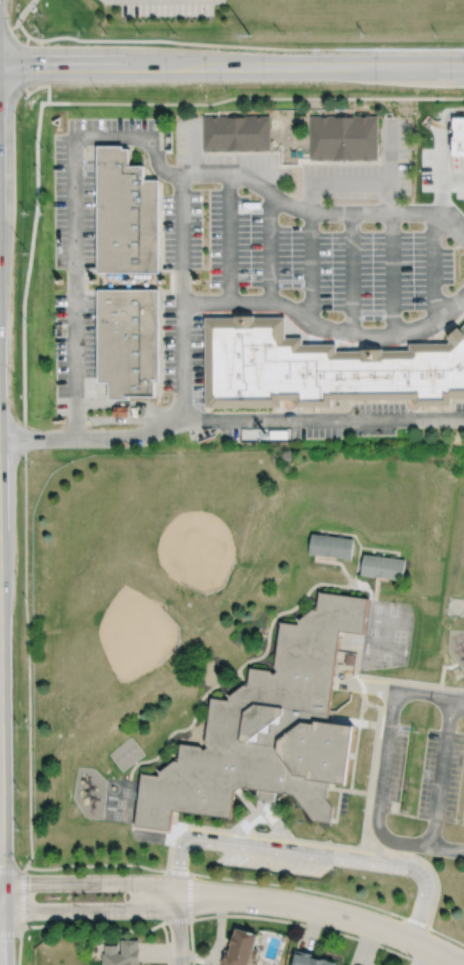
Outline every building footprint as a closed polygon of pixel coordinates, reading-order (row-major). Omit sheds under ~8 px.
[(203,116),(203,150),(270,149),(270,148),(269,114),(218,115),(203,116)] [(310,114),(310,149),(311,159),(380,160),(380,114),(353,114),(310,114)] [(454,135),(452,135),(453,154),(463,154),(463,117),(454,117),(454,135)] [(99,273),(159,273),(159,179),(144,179),(144,164),(131,164),(131,148),(125,148),(125,145),(99,145),(99,273)] [(99,290),(159,289),(159,383),(155,383),(155,395),(132,395),(132,400),(111,400),(111,383),(100,383),(99,290)] [(461,329),(463,326),(463,396),(453,396),(453,403),(415,403),(415,396),(333,397),(333,404),(296,404),(296,397),(282,398),(282,404),(206,405),(205,318),(236,318),(235,316),(255,316),(255,318),(285,317),(286,338),(302,338),(303,345),(337,345),(337,352),(363,351),(363,349),(384,349),(384,351),(410,350),(410,344),(446,344),(451,339),(448,337),(459,327),(461,329)] [(114,406),(114,415),(129,415),(129,406),(114,406)] [(240,441),(270,442),(270,429),(241,428),(240,441)] [(312,532),(310,552),(327,554),(334,555),(352,557),(354,537),(340,535),(327,533),(312,532)] [(364,552),(361,572),(378,575),(386,576),(404,578),(406,558),(391,556),(379,554),(364,552)] [(368,597),(364,632),(340,628),(340,632),(338,649),(329,709),(328,717),(328,721),(355,725),(351,754),(347,783),(332,781),(328,781),(326,797),(333,806),(332,819),(331,822),(314,820),(294,793),(288,792),(265,803),(246,787),(240,786),(237,788),(234,790),(231,817),(175,810),(171,809),(169,829),(136,825),(137,823),(141,780),(141,772),(159,775),(159,771),(174,759),(176,760),(178,760),(180,743),(201,745),(204,749),(208,746),(205,742),(211,696),(228,699),(229,694),(244,683),(245,684),(248,684),(250,666),(271,669),(273,673),(277,670),(274,666),(281,620),(298,623),(299,618),(313,607),(315,607),(317,608),(320,590),(368,597)] [(357,652),(347,651),(345,662),(355,664),(357,652)] [(234,936),(233,936),(230,944),(231,945),(230,950),(225,948),(220,963),(222,964),(249,964),(251,958),(256,960),(259,949),(255,948),(259,934),(236,928),(234,936)] [(104,952),(103,952),(103,964),(134,964),(140,964),(141,948),(139,948),(140,939),(122,939),(121,953),(118,953),(118,945),(105,945),(104,952)] [(338,963),(329,961),(329,960),(321,958),(321,959),(314,957),(315,954),(301,950),(301,951),(295,949),(290,964),(337,964),(338,963)]
